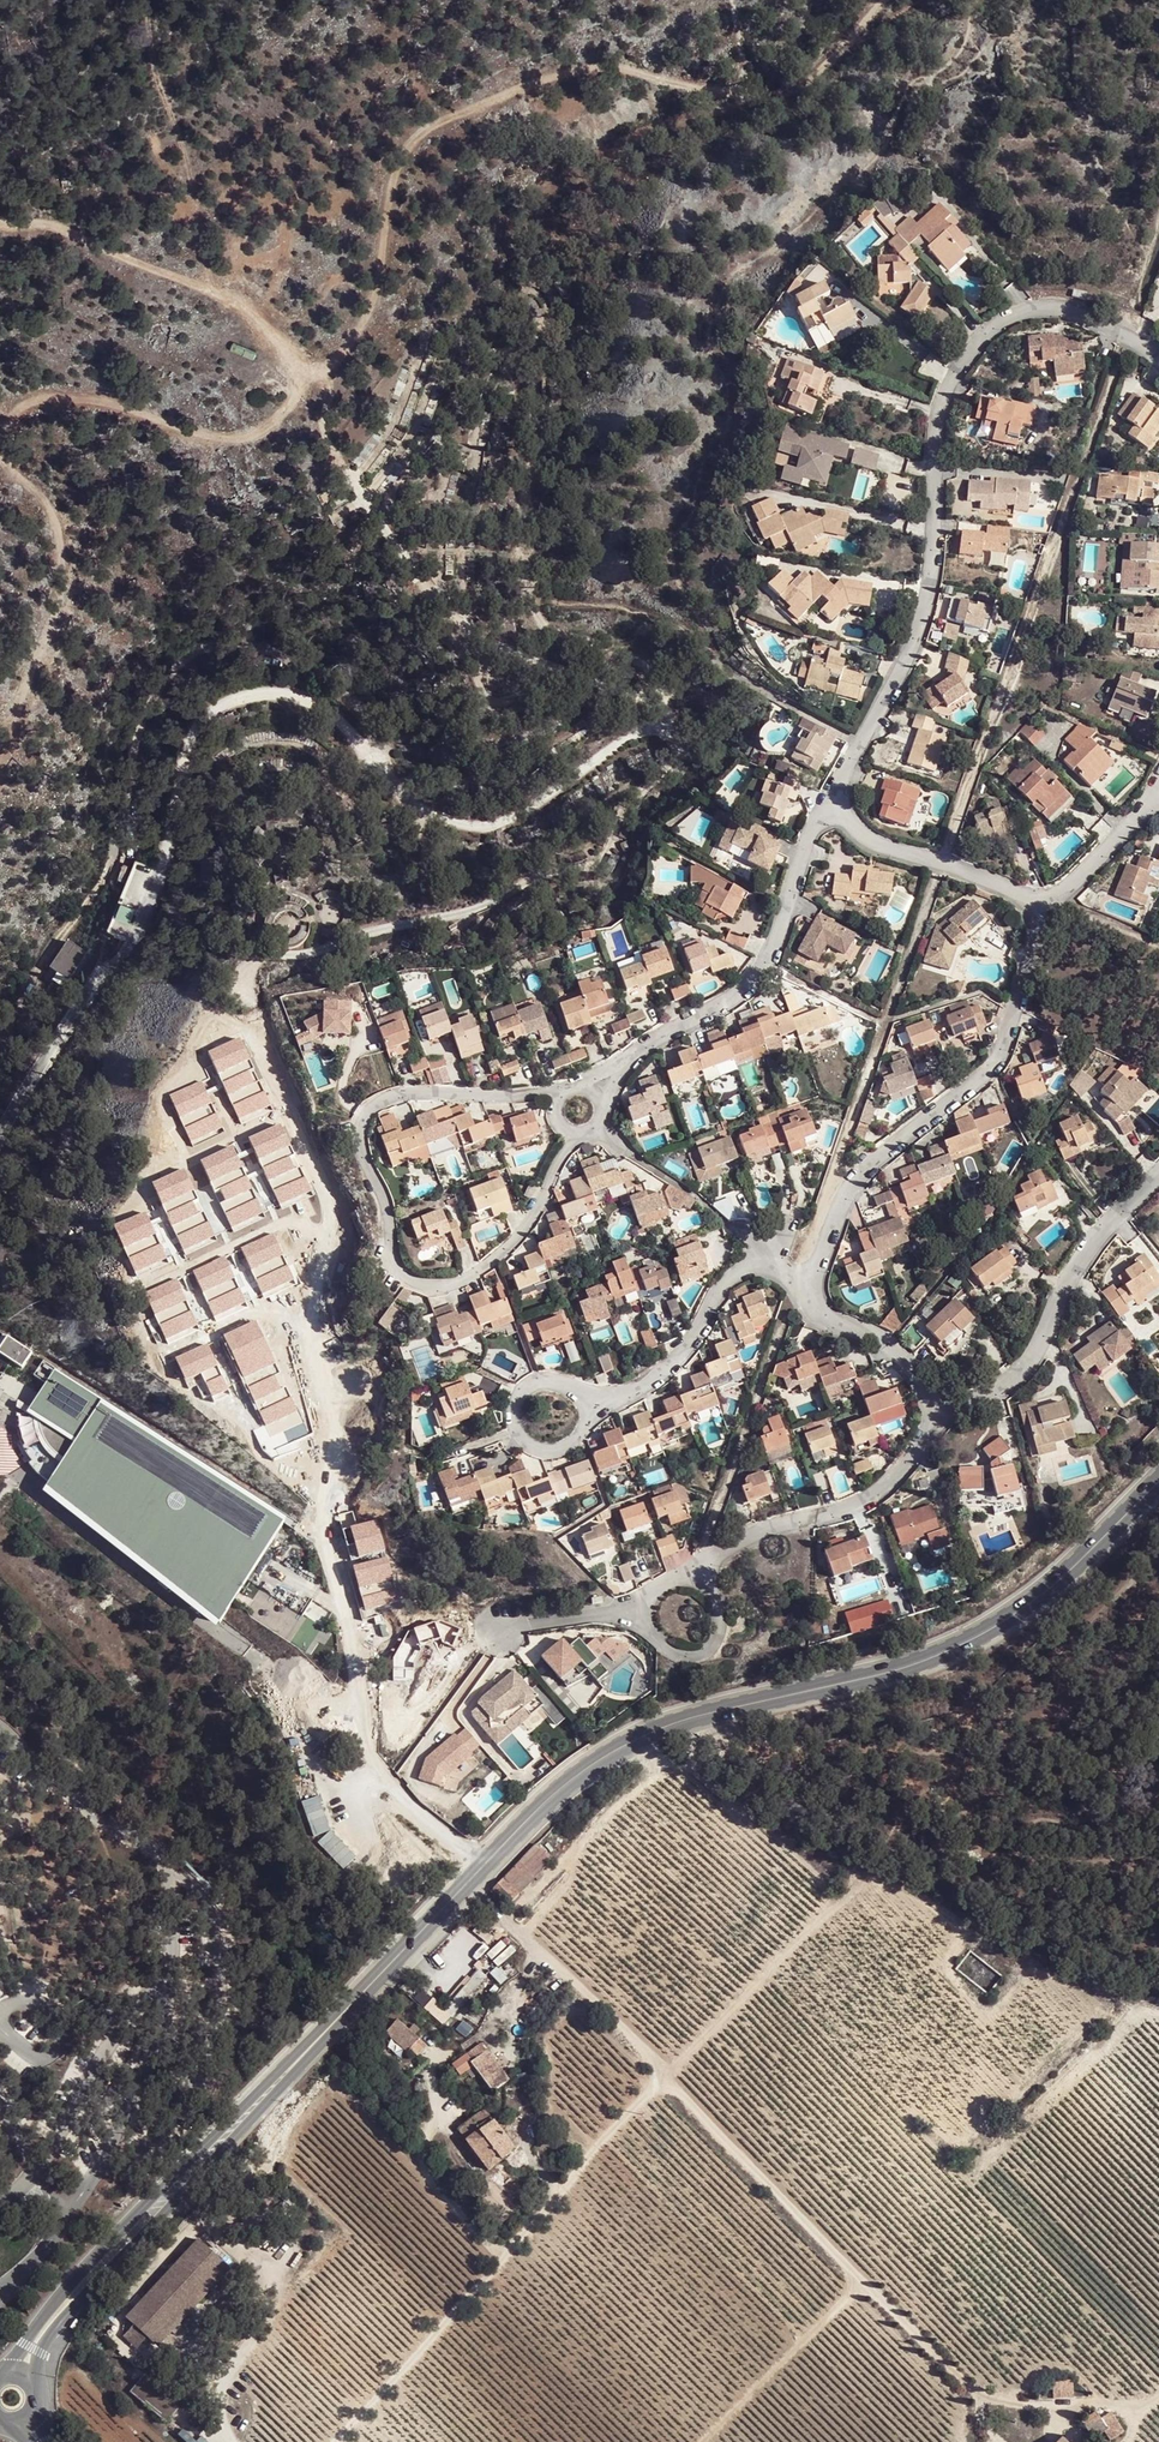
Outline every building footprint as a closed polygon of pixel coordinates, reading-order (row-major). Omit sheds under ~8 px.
[(909,205),(899,191),(884,200),(893,215),(909,205)] [(876,205),(872,208),(880,216),(894,231),(897,228),(876,205)] [(897,228),(894,231),(898,236),(907,246),(918,237),(921,235),(931,247),(929,249),(928,250),(942,266),(959,251),(962,254),(969,247),(953,227),(952,227),(950,229),(944,222),(950,217),(939,205),(916,225),(909,218),(897,228)] [(894,231),(880,216),(877,219),(894,239),(898,236),(894,231)] [(951,216),(950,217),(944,222),(950,229),(952,227),(953,227),(958,223),(951,216)] [(918,237),(929,249),(931,247),(921,235),(918,237)] [(907,246),(898,236),(894,239),(888,244),(897,254),(907,246)] [(918,258),(907,246),(897,254),(908,266),(910,266),(918,258)] [(966,257),(962,254),(959,251),(942,266),(949,273),(966,257)] [(911,294),(918,283),(921,280),(917,275),(910,275),(910,266),(908,266),(893,267),(893,268),(877,269),(877,286),(911,286),(911,294)] [(796,283),(787,295),(792,299),(801,287),(796,283)] [(922,286),(918,283),(911,294),(900,310),(916,320),(934,295),(922,286)] [(824,324),(828,330),(829,333),(856,319),(849,305),(845,307),(823,319),(820,313),(815,304),(821,300),(829,296),(823,286),(795,301),(801,312),(798,313),(808,334),(816,330),(816,329),(824,324)] [(1073,296),(1085,300),(1087,294),(1074,290),(1073,296)] [(826,310),(821,300),(815,304),(820,313),(826,310)] [(826,310),(820,313),(823,319),(845,307),(843,302),(838,301),(832,303),(831,307),(826,310)] [(819,335),(828,330),(824,324),(816,329),(816,330),(819,335)] [(1028,339),(1030,358),(1041,357),(1042,362),(1054,362),(1055,372),(1075,370),(1075,373),(1085,371),(1083,354),(1079,354),(1078,343),(1078,342),(1068,342),(1060,343),(1060,338),(1060,337),(1053,338),(1053,337),(1028,339)] [(821,358),(832,352),(828,345),(818,351),(821,358)] [(806,389),(813,392),(817,394),(824,374),(788,360),(781,379),(791,383),(786,395),(792,398),(788,409),(811,417),(816,403),(813,402),(810,400),(802,398),(806,389)] [(810,400),(813,392),(806,389),(802,398),(810,400)] [(1158,426),(1158,411),(1134,394),(1119,415),(1135,426),(1142,431),(1135,440),(1149,450),(1156,440),(1154,439),(1152,437),(1158,426)] [(782,406),(788,409),(792,398),(786,395),(782,406)] [(1002,408),(1004,404),(981,399),(976,419),(986,422),(997,424),(996,431),(992,442),(1005,446),(1006,441),(1018,444),(1022,425),(1030,427),(1036,407),(1013,402),(1012,406),(1010,410),(1002,408)] [(984,427),(996,431),(997,424),(986,422),(984,427)] [(786,425),(785,430),(797,434),(798,428),(786,425)] [(1128,436),(1135,440),(1142,431),(1135,426),(1128,436)] [(797,434),(785,430),(784,430),(778,452),(794,456),(796,447),(801,449),(799,458),(796,471),(784,468),(780,482),(800,486),(801,481),(803,475),(821,479),(827,455),(833,457),(845,461),(849,447),(818,439),(816,444),(812,443),(813,438),(797,434)] [(880,456),(855,450),(851,466),(876,472),(880,456)] [(827,481),(833,457),(827,455),(821,479),(827,481)] [(1127,471),(1126,479),(1100,475),(1096,498),(1115,501),(1115,497),(1126,498),(1125,503),(1136,504),(1137,501),(1141,501),(1154,503),(1156,491),(1143,489),(1139,488),(1140,482),(1144,483),(1158,484),(1158,475),(1127,471)] [(827,481),(821,479),(803,475),(801,481),(825,487),(827,481)] [(996,483),(990,483),(969,481),(967,502),(981,502),(980,510),(993,511),(994,505),(1006,506),(1015,507),(1029,508),(1032,482),(996,478),(996,483)] [(752,510),(758,524),(779,515),(771,501),(752,510)] [(803,542),(806,549),(817,544),(815,539),(813,535),(824,530),(844,534),(844,532),(840,530),(841,524),(847,525),(849,516),(821,510),(806,517),(802,508),(793,512),(794,515),(788,517),(787,515),(779,518),(779,515),(758,524),(757,524),(764,542),(770,540),(775,552),(792,544),(793,547),(803,542)] [(1007,554),(1010,529),(988,526),(986,535),(963,532),(960,556),(981,558),(982,551),(1007,554)] [(825,535),(824,530),(813,535),(815,539),(825,535)] [(843,538),(844,534),(824,530),(825,535),(843,538)] [(1121,533),(1120,539),(1125,540),(1123,562),(1130,562),(1138,563),(1137,572),(1134,572),(1133,591),(1156,592),(1156,593),(1158,593),(1158,547),(1156,546),(1157,535),(1121,533)] [(796,554),(806,549),(803,542),(793,547),(796,554)] [(1129,572),(1134,572),(1137,572),(1138,563),(1130,562),(1129,572)] [(846,598),(870,602),(872,587),(841,582),(835,588),(818,574),(812,580),(803,573),(795,581),(784,571),(768,587),(780,598),(792,608),(789,612),(788,613),(797,622),(799,620),(821,597),(829,604),(820,613),(831,623),(840,615),(835,609),(846,598)] [(1123,590),(1133,591),(1134,572),(1129,572),(1124,572),(1123,590)] [(806,628),(820,613),(829,604),(821,597),(799,620),(806,628)] [(777,601),(789,612),(792,608),(780,598),(777,601)] [(848,605),(846,598),(835,609),(840,615),(848,605)] [(869,609),(870,602),(846,598),(848,605),(869,609)] [(985,620),(989,621),(992,610),(977,606),(976,608),(967,606),(968,604),(953,600),(947,620),(955,622),(964,625),(963,627),(981,631),(985,620)] [(1135,604),(1134,619),(1118,618),(1116,632),(1136,635),(1143,636),(1142,649),(1158,651),(1158,607),(1135,604)] [(747,623),(747,624),(754,628),(759,617),(751,615),(747,623)] [(954,637),(956,626),(947,624),(944,635),(954,637)] [(1134,648),(1142,649),(1143,636),(1136,635),(1134,648)] [(813,659),(807,680),(837,689),(836,695),(846,698),(847,694),(859,697),(864,676),(842,670),(837,669),(839,660),(844,644),(816,637),(815,641),(812,650),(829,655),(827,663),(813,659)] [(966,673),(968,662),(949,652),(946,669),(948,670),(946,681),(935,688),(934,687),(922,695),(932,711),(945,703),(947,708),(968,694),(964,686),(957,675),(958,670),(966,673)] [(1064,665),(1064,681),(1076,682),(1078,666),(1064,665)] [(966,673),(958,670),(957,675),(964,686),(966,673)] [(1143,675),(1124,671),(1111,701),(1122,706),(1121,707),(1136,715),(1146,719),(1157,694),(1145,689),(1144,691),(1139,689),(1141,687),(1138,686),(1143,675)] [(837,689),(807,680),(806,686),(836,695),(837,689)] [(1118,713),(1121,707),(1122,706),(1111,701),(1110,700),(1106,708),(1118,713)] [(931,734),(935,720),(915,714),(911,727),(919,730),(908,764),(934,773),(945,738),(931,734)] [(1046,735),(1032,721),(1020,732),(1035,747),(1046,735)] [(837,737),(815,724),(811,734),(806,742),(802,740),(792,759),(818,772),(837,737)] [(1091,739),(1097,733),(1081,725),(1066,741),(1076,751),(1074,753),(1073,753),(1064,761),(1088,785),(1113,762),(1091,739)] [(799,738),(802,740),(806,742),(811,734),(803,730),(799,738)] [(1125,754),(1128,748),(1114,741),(1110,747),(1125,754)] [(1045,811),(1042,814),(1048,820),(1071,797),(1055,782),(1049,788),(1040,780),(1047,773),(1035,761),(1023,772),(1012,783),(1034,806),(1038,803),(1045,811)] [(1114,764),(1113,762),(1088,785),(1091,788),(1114,764)] [(788,763),(784,771),(811,782),(815,773),(788,763)] [(1055,782),(1047,773),(1040,780),(1049,788),(1055,782)] [(802,784),(785,778),(782,787),(767,781),(763,793),(765,794),(760,806),(771,810),(768,820),(782,825),(790,803),(788,801),(788,800),(796,802),(802,784)] [(908,801),(916,803),(920,791),(886,779),(882,790),(886,791),(881,806),(883,807),(880,819),(903,826),(907,814),(904,813),(908,801)] [(917,804),(916,803),(908,801),(904,813),(907,814),(913,816),(917,804)] [(1034,806),(1042,814),(1045,811),(1038,803),(1034,806)] [(1009,832),(1010,835),(1018,831),(1013,818),(1005,821),(1003,814),(988,818),(986,813),(975,818),(978,825),(975,829),(970,832),(977,850),(987,846),(998,843),(999,845),(1008,842),(1005,836),(1005,834),(1009,832)] [(913,816),(907,814),(903,826),(909,828),(913,816)] [(1038,819),(1028,829),(1029,832),(1036,830),(1042,823),(1038,819)] [(780,837),(753,824),(749,832),(740,828),(732,843),(753,854),(748,864),(769,873),(781,847),(777,845),(780,837)] [(1036,830),(1029,832),(1033,843),(1040,841),(1036,830)] [(1136,847),(1146,838),(1144,835),(1133,844),(1136,847)] [(938,849),(940,843),(933,841),(931,846),(938,849)] [(988,851),(987,846),(977,850),(979,855),(988,851)] [(1039,856),(1036,850),(1030,853),(1032,859),(1039,856)] [(678,856),(670,852),(667,858),(675,862),(678,856)] [(124,897),(141,904),(158,863),(141,856),(124,897)] [(1140,856),(1138,861),(1150,865),(1152,860),(1140,856)] [(1143,895),(1147,886),(1148,884),(1157,888),(1158,883),(1158,860),(1158,862),(1152,860),(1150,865),(1138,861),(1135,868),(1127,865),(1114,895),(1139,905),(1143,895)] [(743,897),(742,891),(696,866),(694,869),(691,869),(690,884),(703,885),(704,886),(702,891),(711,896),(701,915),(715,922),(718,917),(723,914),(732,920),(742,903),(741,902),(743,897)] [(850,892),(877,895),(891,897),(894,877),(880,875),(868,873),(868,869),(854,866),(852,876),(836,874),(833,896),(849,898),(850,892)] [(876,902),(877,895),(850,892),(849,898),(876,902)] [(992,901),(994,896),(984,892),(982,897),(992,901)] [(1149,898),(1143,895),(1139,905),(1144,908),(1149,898)] [(129,935),(141,904),(124,897),(112,928),(129,935)] [(938,939),(933,937),(924,963),(937,968),(938,964),(947,966),(955,946),(958,949),(960,949),(969,943),(965,938),(988,916),(974,901),(949,922),(947,919),(938,927),(941,929),(938,939)] [(309,928),(300,928),(298,933),(295,936),(291,939),(286,940),(282,939),(278,936),(274,932),(273,927),(273,924),(275,919),(277,917),(282,914),(285,913),(289,913),(295,916),(297,919),(305,913),(300,908),(296,906),(293,905),(289,904),(285,904),(281,904),(277,906),(273,908),(270,910),(267,915),(265,919),(264,925),(264,928),(265,932),(267,938),(269,941),(274,945),(278,947),(284,949),(291,949),(298,946),(301,944),(304,941),(307,937),(308,933),(309,928)] [(817,961),(827,945),(845,955),(856,936),(819,915),(799,951),(817,961)] [(729,931),(723,941),(743,950),(748,941),(729,931)] [(582,934),(582,935),(583,941),(592,939),(590,932),(582,934)] [(94,948),(76,937),(60,965),(78,976),(94,948)] [(695,953),(686,956),(693,975),(711,969),(714,975),(727,970),(727,971),(736,968),(731,955),(719,959),(715,947),(710,949),(705,951),(703,945),(701,940),(691,944),(695,953)] [(682,947),(686,956),(695,953),(691,944),(682,947)] [(951,968),(958,949),(955,946),(947,966),(951,968)] [(639,960),(648,956),(646,950),(612,963),(617,974),(641,964),(639,960)] [(665,951),(642,959),(644,965),(651,983),(674,974),(665,951)] [(951,968),(947,966),(938,964),(937,968),(950,972),(951,968)] [(651,983),(644,965),(621,973),(628,992),(637,989),(638,992),(652,987),(651,983)] [(806,980),(822,989),(826,980),(809,972),(806,980)] [(589,982),(579,986),(583,999),(587,1010),(596,1007),(597,1010),(609,1006),(601,983),(591,987),(589,982)] [(950,987),(953,997),(969,992),(966,982),(950,987)] [(691,996),(688,986),(672,991),(675,1002),(691,996)] [(797,1032),(799,1038),(831,1027),(825,1010),(809,1015),(807,1010),(801,1012),(794,994),(784,997),(791,1015),(797,1032)] [(587,1010),(583,999),(560,1007),(569,1033),(592,1024),(588,1013),(587,1010)] [(754,1012),(750,1001),(746,1004),(751,1018),(755,1016),(754,1012)] [(324,1013),(303,1024),(312,1040),(323,1035),(351,1036),(352,1003),(324,1002),(324,1013)] [(444,1012),(442,1005),(432,1009),(434,1016),(444,1012)] [(977,1027),(978,1030),(987,1026),(980,1005),(947,1018),(950,1027),(945,1029),(949,1039),(954,1038),(955,1039),(963,1036),(965,1041),(975,1037),(972,1029),(977,1027)] [(518,1014),(515,1006),(491,1014),(500,1039),(513,1034),(515,1041),(526,1037),(518,1014)] [(540,1006),(518,1014),(526,1037),(539,1032),(543,1043),(552,1039),(540,1006)] [(780,1039),(797,1032),(791,1015),(783,1018),(775,1021),(773,1016),(770,1007),(754,1012),(755,1016),(766,1047),(781,1042),(780,1039)] [(451,1029),(444,1012),(434,1016),(432,1009),(420,1013),(430,1041),(452,1033),(451,1029)] [(643,1012),(627,1017),(628,1020),(630,1025),(646,1020),(643,1012)] [(937,1042),(927,1013),(919,1016),(923,1024),(906,1030),(913,1050),(926,1045),(937,1042)] [(401,1015),(376,1024),(379,1033),(388,1029),(401,1025),(404,1024),(401,1015)] [(735,1058),(766,1047),(755,1016),(751,1018),(739,1023),(744,1036),(728,1042),(735,1058)] [(460,1026),(451,1029),(452,1033),(461,1057),(470,1053),(469,1049),(481,1045),(471,1018),(459,1023),(460,1026)] [(630,1025),(628,1020),(613,1026),(616,1035),(631,1030),(630,1025)] [(1052,1037),(1057,1028),(1043,1021),(1039,1030),(1043,1032),(1042,1033),(1041,1035),(1041,1037),(1041,1038),(1042,1041),(1036,1043),(1028,1046),(1035,1064),(1035,1065),(1059,1057),(1052,1037)] [(388,1029),(379,1033),(387,1052),(408,1044),(401,1025),(388,1029)] [(703,1073),(736,1061),(735,1058),(728,1042),(725,1032),(709,1038),(712,1047),(716,1046),(718,1051),(714,1053),(698,1059),(703,1073)] [(516,1042),(515,1041),(513,1034),(500,1039),(503,1046),(516,1042)] [(208,1050),(241,1122),(273,1108),(240,1036),(208,1050)] [(939,1047),(937,1042),(926,1045),(928,1051),(939,1047)] [(484,1052),(481,1045),(469,1049),(470,1053),(472,1057),(484,1052)] [(928,1051),(926,1045),(913,1050),(916,1057),(929,1052),(928,1051)] [(694,1078),(704,1075),(703,1073),(698,1059),(695,1049),(679,1054),(683,1068),(668,1074),(673,1088),(695,1080),(694,1078)] [(583,1050),(568,1055),(571,1064),(586,1059),(583,1050)] [(571,1064),(568,1055),(552,1061),(556,1070),(571,1064)] [(428,1064),(426,1059),(410,1065),(413,1073),(425,1069),(429,1068),(428,1064)] [(444,1059),(428,1064),(429,1068),(431,1072),(446,1067),(444,1059)] [(915,1082),(908,1060),(890,1066),(894,1076),(884,1080),(886,1085),(885,1086),(884,1086),(882,1092),(889,1093),(888,1092),(898,1089),(900,1093),(917,1087),(915,1082)] [(501,1068),(498,1061),(482,1067),(486,1078),(502,1072),(501,1068)] [(517,1062),(501,1068),(502,1072),(504,1078),(520,1072),(517,1062)] [(1022,1103),(1046,1093),(1035,1065),(1035,1064),(1018,1069),(1021,1078),(1015,1081),(1022,1103)] [(1140,1093),(1143,1096),(1148,1091),(1134,1078),(1130,1083),(1110,1066),(1097,1080),(1105,1087),(1100,1092),(1106,1098),(1100,1105),(1105,1110),(1104,1111),(1115,1122),(1123,1113),(1119,1110),(1128,1102),(1130,1104),(1140,1093)] [(431,1072),(429,1068),(425,1069),(431,1087),(435,1086),(431,1072)] [(641,1096),(638,1098),(629,1101),(632,1110),(629,1110),(634,1125),(652,1119),(656,1130),(673,1124),(656,1076),(639,1083),(642,1090),(643,1094),(645,1093),(646,1096),(642,1098),(641,1096)] [(931,1076),(915,1082),(917,1087),(919,1091),(934,1086),(931,1076)] [(168,1094),(191,1145),(223,1130),(200,1080),(168,1094)] [(706,1099),(712,1097),(711,1093),(709,1089),(703,1091),(706,1099)] [(1048,1102),(1046,1093),(1022,1103),(1025,1110),(1048,1102)] [(1133,1107),(1143,1096),(1140,1093),(1130,1104),(1133,1107)] [(1133,1107),(1130,1104),(1128,1102),(1119,1110),(1123,1113),(1126,1116),(1133,1107)] [(866,1105),(860,1122),(871,1126),(876,1109),(866,1105)] [(999,1129),(1009,1126),(1003,1106),(987,1112),(989,1118),(973,1124),(978,1137),(999,1129)] [(804,1111),(771,1124),(773,1129),(779,1147),(788,1144),(789,1147),(806,1140),(804,1137),(816,1133),(812,1123),(804,1111)] [(427,1147),(458,1136),(453,1121),(438,1127),(434,1128),(433,1125),(437,1123),(433,1113),(417,1119),(420,1128),(427,1147)] [(491,1124),(495,1136),(506,1132),(499,1114),(489,1118),(491,1124)] [(463,1149),(495,1137),(495,1136),(491,1124),(475,1129),(470,1115),(453,1121),(458,1136),(463,1149)] [(528,1136),(529,1140),(540,1136),(534,1115),(510,1123),(516,1140),(528,1136)] [(949,1157),(981,1145),(978,1137),(973,1124),(971,1118),(955,1124),(960,1138),(945,1143),(948,1153),(949,1157)] [(1076,1149),(1079,1148),(1098,1140),(1091,1123),(1082,1127),(1078,1118),(1059,1126),(1064,1138),(1055,1142),(1063,1161),(1073,1156),(1070,1150),(1075,1147),(1076,1149)] [(1125,1137),(1134,1131),(1127,1119),(1117,1125),(1125,1137)] [(405,1156),(427,1147),(420,1128),(402,1135),(401,1132),(402,1132),(399,1121),(383,1127),(387,1137),(382,1139),(391,1164),(406,1159),(405,1156)] [(632,1128),(636,1137),(653,1130),(649,1121),(632,1128)] [(248,1137),(280,1209),(312,1195),(279,1123),(248,1137)] [(771,1124),(771,1123),(762,1126),(763,1127),(764,1132),(773,1129),(771,1124)] [(779,1147),(773,1129),(764,1132),(763,1127),(749,1133),(750,1137),(741,1141),(749,1163),(761,1158),(760,1154),(770,1150),(779,1147)] [(978,1137),(981,1145),(1002,1137),(999,1129),(978,1137)] [(722,1141),(730,1138),(727,1130),(719,1133),(722,1141)] [(739,1136),(741,1141),(750,1137),(749,1133),(739,1136)] [(728,1160),(737,1157),(730,1138),(722,1141),(699,1150),(705,1168),(718,1164),(719,1167),(729,1164),(728,1160)] [(931,1159),(948,1153),(945,1143),(927,1149),(931,1159)] [(857,1159),(866,1149),(861,1144),(852,1154),(857,1159)] [(951,1161),(983,1150),(981,1145),(949,1157),(951,1161)] [(200,1160),(233,1232),(265,1218),(232,1146),(200,1160)] [(1081,1153),(1079,1148),(1076,1149),(1075,1147),(1070,1150),(1073,1156),(1081,1153)] [(695,1171),(705,1168),(699,1150),(689,1154),(695,1171)] [(772,1154),(770,1150),(760,1154),(761,1158),(772,1154)] [(981,1153),(961,1160),(968,1182),(988,1175),(981,1153)] [(924,1186),(956,1175),(951,1161),(949,1157),(917,1168),(924,1186)] [(609,1190),(624,1185),(621,1175),(619,1171),(603,1177),(600,1167),(596,1158),(580,1164),(585,1178),(591,1195),(608,1189),(609,1190)] [(763,1162),(761,1158),(749,1163),(750,1167),(763,1162)] [(407,1164),(406,1159),(391,1164),(393,1169),(407,1164)] [(603,1177),(619,1171),(616,1161),(600,1167),(603,1177)] [(715,1169),(719,1167),(718,1164),(705,1168),(695,1171),(700,1183),(718,1177),(715,1169)] [(907,1206),(928,1199),(924,1186),(917,1168),(916,1165),(899,1171),(902,1180),(908,1178),(910,1182),(899,1186),(907,1206)] [(152,1182),(185,1254),(216,1240),(184,1168),(152,1182)] [(627,1193),(637,1219),(647,1215),(666,1207),(661,1194),(648,1199),(646,1193),(643,1193),(638,1195),(635,1187),(637,1186),(631,1171),(621,1175),(624,1185),(627,1193)] [(513,1212),(498,1172),(486,1176),(489,1185),(470,1192),(478,1214),(490,1209),(500,1205),(504,1215),(513,1212)] [(1058,1201),(1056,1196),(1050,1183),(1046,1185),(1039,1172),(1027,1178),(1027,1179),(1029,1183),(1021,1186),(1019,1188),(1023,1195),(1013,1200),(1019,1215),(1036,1207),(1037,1211),(1058,1201)] [(566,1222),(597,1211),(591,1195),(585,1178),(569,1183),(577,1203),(561,1209),(565,1221),(566,1222)] [(531,1200),(536,1188),(530,1185),(525,1197),(531,1200)] [(640,1185),(637,1186),(635,1187),(638,1195),(643,1193),(640,1185)] [(689,1198),(670,1185),(665,1192),(673,1209),(681,1211),(685,1205),(689,1198)] [(893,1202),(896,1210),(907,1206),(899,1186),(888,1190),(889,1193),(893,1202)] [(1065,1214),(1077,1202),(1065,1187),(1056,1196),(1058,1201),(1065,1214)] [(885,1205),(893,1202),(889,1193),(873,1198),(877,1208),(885,1205)] [(694,1202),(689,1198),(685,1205),(690,1209),(694,1202)] [(908,1210),(930,1202),(928,1199),(907,1206),(908,1210)] [(889,1216),(897,1214),(896,1210),(893,1202),(885,1205),(889,1216)] [(494,1219),(504,1215),(500,1205),(490,1209),(494,1219)] [(668,1214),(666,1207),(647,1215),(649,1220),(668,1214)] [(114,1225),(137,1276),(169,1262),(146,1211),(114,1225)] [(438,1233),(439,1237),(451,1233),(458,1251),(467,1248),(457,1222),(448,1225),(443,1211),(411,1223),(417,1240),(428,1236),(438,1233)] [(890,1250),(908,1244),(899,1220),(868,1232),(875,1251),(876,1255),(890,1250)] [(554,1240),(538,1246),(540,1253),(544,1263),(564,1256),(563,1254),(576,1249),(566,1222),(565,1221),(549,1227),(554,1240)] [(1017,1227),(1011,1234),(1025,1246),(1030,1240),(1017,1227)] [(866,1255),(875,1251),(868,1232),(859,1235),(866,1255)] [(241,1247),(264,1298),(296,1284),(272,1233),(241,1247)] [(430,1241),(439,1237),(438,1233),(428,1236),(430,1241)] [(696,1235),(673,1244),(679,1260),(673,1262),(679,1277),(698,1271),(697,1268),(707,1265),(696,1235)] [(993,1283),(1010,1271),(1009,1269),(1017,1263),(1005,1247),(997,1253),(996,1252),(970,1271),(984,1289),(993,1283)] [(876,1255),(879,1262),(893,1258),(890,1250),(876,1255)] [(866,1276),(883,1271),(879,1262),(876,1255),(875,1251),(866,1255),(859,1258),(860,1263),(845,1268),(852,1287),(868,1281),(866,1276)] [(544,1263),(540,1253),(524,1259),(527,1267),(530,1266),(532,1272),(529,1273),(514,1278),(518,1291),(534,1286),(550,1281),(545,1266),(544,1263)] [(1119,1317),(1130,1310),(1126,1305),(1133,1300),(1132,1297),(1141,1291),(1158,1279),(1158,1277),(1144,1254),(1136,1260),(1138,1263),(1125,1272),(1128,1277),(1121,1282),(1124,1286),(1117,1290),(1113,1284),(1101,1292),(1119,1317)] [(193,1270),(216,1321),(248,1306),(225,1255),(193,1270)] [(634,1284),(625,1259),(613,1264),(616,1273),(605,1277),(612,1297),(623,1293),(623,1292),(622,1288),(634,1284)] [(711,1274),(707,1265),(697,1268),(698,1271),(700,1276),(700,1278),(711,1274)] [(672,1288),(665,1270),(655,1274),(652,1266),(639,1271),(647,1292),(659,1287),(661,1292),(672,1288)] [(700,1276),(698,1271),(679,1277),(681,1283),(700,1276)] [(868,1281),(884,1276),(883,1271),(866,1276),(868,1281)] [(1012,1275),(1010,1271),(993,1283),(995,1287),(1012,1275)] [(1117,1277),(1121,1282),(1128,1277),(1125,1272),(1117,1277)] [(144,1292),(167,1343),(199,1329),(176,1278),(144,1292)] [(1141,1291),(1146,1297),(1158,1288),(1158,1279),(1141,1291)] [(607,1310),(599,1287),(586,1292),(589,1302),(579,1305),(584,1318),(597,1313),(607,1310)] [(649,1297),(661,1292),(659,1287),(647,1292),(649,1297)] [(1146,1297),(1141,1291),(1132,1297),(1133,1300),(1137,1305),(1147,1299),(1146,1297)] [(731,1341),(734,1347),(742,1344),(741,1339),(755,1333),(754,1329),(751,1321),(763,1317),(769,1315),(761,1292),(742,1298),(744,1303),(736,1306),(737,1309),(739,1315),(736,1316),(731,1317),(734,1326),(727,1329),(731,1341)] [(485,1293),(469,1299),(474,1311),(479,1327),(490,1323),(511,1315),(506,1301),(491,1307),(485,1293)] [(681,1314),(676,1299),(666,1303),(672,1318),(681,1314)] [(926,1328),(941,1343),(956,1329),(960,1333),(973,1320),(954,1300),(926,1328)] [(479,1327),(474,1311),(466,1314),(459,1317),(458,1316),(457,1315),(456,1314),(454,1314),(451,1306),(433,1312),(439,1326),(437,1327),(444,1348),(482,1333),(479,1327)] [(895,1306),(879,1326),(883,1329),(886,1330),(892,1334),(901,1322),(895,1306)] [(600,1319),(597,1313),(584,1318),(587,1324),(600,1319)] [(514,1322),(511,1315),(490,1323),(493,1330),(514,1322)] [(568,1337),(565,1329),(561,1316),(536,1325),(543,1344),(555,1340),(556,1342),(560,1340),(568,1337)] [(764,1321),(763,1317),(751,1321),(754,1329),(765,1325),(764,1321)] [(254,1319),(223,1333),(274,1448),(306,1434),(254,1319)] [(1130,1349),(1138,1344),(1126,1327),(1118,1333),(1110,1322),(1101,1328),(1103,1330),(1098,1333),(1097,1332),(1086,1338),(1090,1344),(1073,1356),(1085,1372),(1094,1364),(1108,1355),(1113,1362),(1131,1350),(1130,1349)] [(657,1347),(650,1329),(641,1333),(648,1350),(657,1347)] [(956,1329),(941,1343),(946,1349),(961,1335),(960,1333),(956,1329)] [(592,1368),(579,1332),(572,1335),(571,1336),(584,1371),(592,1368)] [(0,1347),(0,1352),(12,1359),(23,1366),(32,1352),(7,1336),(0,1347)] [(561,1344),(560,1340),(556,1342),(555,1340),(543,1344),(540,1346),(542,1351),(561,1344)] [(731,1374),(742,1370),(738,1361),(727,1364),(725,1359),(736,1356),(734,1347),(731,1341),(715,1347),(720,1361),(704,1367),(706,1372),(709,1380),(730,1372),(731,1374)] [(206,1342),(174,1357),(188,1389),(197,1386),(203,1399),(211,1395),(213,1400),(229,1393),(206,1342)] [(613,1370),(606,1350),(597,1353),(605,1373),(613,1370)] [(801,1392),(822,1384),(814,1363),(811,1357),(810,1353),(778,1365),(783,1380),(787,1390),(799,1385),(801,1392)] [(1099,1372),(1113,1362),(1108,1355),(1094,1364),(1099,1372)] [(727,1364),(738,1361),(736,1356),(725,1359),(727,1364)] [(87,1421),(100,1402),(54,1372),(58,1367),(43,1357),(32,1373),(47,1383),(42,1392),(55,1400),(48,1409),(44,1415),(37,1411),(37,1417),(37,1423),(43,1437),(52,1450),(63,1459),(87,1421)] [(824,1389),(854,1377),(856,1377),(852,1365),(835,1371),(827,1374),(825,1367),(823,1359),(814,1363),(822,1384),(824,1389)] [(833,1364),(825,1367),(827,1374),(835,1371),(833,1364)] [(775,1366),(771,1376),(783,1380),(778,1365),(775,1366)] [(735,1385),(746,1381),(742,1370),(731,1374),(732,1378),(735,1385)] [(695,1415),(719,1406),(711,1386),(709,1380),(706,1372),(691,1378),(696,1392),(680,1398),(687,1416),(695,1413),(695,1415)] [(709,1380),(711,1386),(732,1378),(731,1374),(730,1372),(709,1380)] [(463,1374),(439,1383),(443,1392),(445,1391),(448,1397),(455,1415),(455,1417),(487,1405),(482,1392),(471,1396),(463,1374)] [(854,1377),(858,1387),(863,1385),(859,1376),(856,1377),(854,1377)] [(858,1387),(866,1408),(870,1417),(873,1426),(884,1421),(883,1419),(881,1412),(902,1404),(896,1390),(880,1395),(875,1397),(874,1393),(879,1391),(875,1380),(863,1385),(858,1387)] [(37,1417),(37,1411),(44,1415),(48,1409),(55,1400),(42,1392),(36,1401),(32,1408),(19,1400),(17,1406),(37,1417)] [(681,1432),(691,1428),(690,1425),(687,1416),(680,1398),(679,1396),(666,1401),(671,1415),(668,1416),(653,1422),(658,1436),(670,1432),(680,1428),(681,1432)] [(447,1418),(455,1415),(448,1397),(440,1400),(447,1418)] [(1020,1414),(1026,1413),(1038,1410),(1035,1401),(1018,1406),(1020,1414)] [(284,1519),(100,1402),(87,1421),(63,1459),(48,1480),(222,1615),(270,1540),(284,1519)] [(1038,1410),(1026,1413),(1029,1420),(1036,1449),(1055,1444),(1068,1441),(1063,1425),(1062,1420),(1069,1418),(1065,1403),(1038,1410)] [(905,1412),(902,1404),(881,1412),(883,1419),(905,1412)] [(37,1472),(48,1480),(63,1459),(52,1450),(43,1437),(37,1423),(37,1417),(17,1406),(17,1428),(21,1446),(32,1460),(29,1463),(37,1472)] [(690,1425),(721,1413),(719,1406),(695,1415),(695,1413),(687,1416),(690,1425)] [(650,1448),(661,1444),(658,1436),(653,1422),(649,1412),(632,1418),(636,1427),(639,1426),(642,1431),(638,1433),(622,1438),(626,1449),(627,1452),(648,1444),(650,1448)] [(1029,1420),(1026,1413),(1020,1414),(1022,1422),(1029,1420)] [(763,1438),(760,1439),(766,1454),(789,1446),(778,1416),(767,1420),(769,1425),(766,1426),(764,1427),(763,1430),(762,1431),(762,1434),(762,1435),(763,1438)] [(873,1426),(870,1417),(847,1426),(853,1444),(864,1440),(865,1443),(878,1438),(873,1426)] [(825,1418),(805,1425),(808,1434),(828,1427),(825,1418)] [(1071,1423),(1063,1425),(1068,1441),(1075,1439),(1071,1423)] [(828,1427),(808,1434),(805,1435),(812,1454),(823,1450),(835,1445),(828,1427)] [(683,1436),(681,1432),(680,1428),(670,1432),(673,1439),(683,1436)] [(617,1452),(626,1449),(622,1438),(619,1429),(603,1435),(608,1449),(592,1455),(599,1472),(621,1464),(620,1460),(617,1452)] [(661,1444),(662,1448),(675,1443),(673,1439),(670,1432),(658,1436),(661,1444)] [(997,1498),(1019,1492),(1012,1466),(1001,1469),(998,1458),(1010,1450),(1000,1437),(983,1450),(992,1462),(982,1469),(982,1468),(959,1469),(959,1490),(982,1490),(982,1482),(992,1479),(997,1498)] [(629,1457),(630,1460),(650,1452),(649,1449),(650,1448),(648,1444),(627,1452),(629,1457)] [(651,1456),(664,1452),(662,1448),(661,1444),(650,1448),(649,1449),(650,1452),(651,1456)] [(1057,1452),(1055,1444),(1036,1449),(1038,1457),(1057,1452)] [(838,1454),(835,1445),(823,1450),(826,1459),(838,1454)] [(789,1446),(766,1454),(768,1461),(792,1452),(789,1446)] [(620,1460),(629,1457),(627,1452),(626,1449),(617,1452),(620,1460)] [(868,1459),(852,1465),(855,1474),(871,1468),(868,1459)] [(555,1497),(595,1482),(588,1461),(565,1470),(566,1474),(558,1477),(557,1472),(556,1470),(546,1474),(548,1479),(553,1492),(555,1497)] [(506,1493),(517,1490),(512,1477),(512,1475),(496,1481),(491,1468),(474,1473),(475,1475),(481,1490),(485,1501),(496,1497),(499,1499),(505,1497),(506,1493)] [(459,1498),(481,1490),(475,1475),(455,1482),(450,1484),(449,1480),(453,1478),(450,1469),(439,1474),(449,1502),(459,1498)] [(783,1502),(771,1469),(748,1478),(744,1487),(742,1488),(748,1504),(770,1495),(774,1505),(783,1502)] [(538,1498),(553,1492),(548,1479),(533,1484),(528,1471),(512,1477),(517,1490),(520,1498),(522,1503),(538,1498)] [(222,1615),(48,1480),(45,1486),(219,1621),(222,1615)] [(509,1502),(520,1498),(517,1490),(506,1493),(509,1502)] [(540,1505),(556,1499),(555,1497),(553,1492),(538,1498),(540,1505)] [(652,1500),(658,1519),(667,1515),(668,1517),(682,1512),(677,1499),(675,1492),(652,1500)] [(1022,1507),(1019,1492),(997,1498),(992,1499),(994,1506),(996,1513),(1022,1507)] [(682,1497),(677,1499),(682,1512),(687,1510),(682,1497)] [(650,1523),(643,1503),(620,1511),(627,1531),(650,1523)] [(908,1515),(892,1521),(901,1546),(914,1542),(913,1540),(927,1535),(930,1544),(947,1538),(944,1528),(941,1529),(931,1505),(918,1509),(918,1511),(908,1515)] [(687,1510),(682,1512),(668,1517),(669,1521),(689,1515),(687,1510)] [(890,1515),(892,1521),(908,1515),(907,1510),(890,1515)] [(345,1530),(365,1610),(399,1601),(378,1521),(345,1530)] [(598,1547),(599,1551),(613,1547),(605,1524),(591,1528),(592,1532),(581,1536),(587,1551),(598,1547)] [(665,1539),(670,1553),(678,1550),(672,1533),(664,1536),(665,1539)] [(843,1545),(832,1549),(825,1551),(834,1577),(852,1571),(851,1566),(848,1560),(871,1552),(865,1537),(843,1545)] [(829,1541),(832,1549),(843,1545),(841,1537),(829,1541)] [(660,1557),(670,1553),(665,1539),(655,1542),(660,1557)] [(873,1559),(871,1552),(848,1560),(851,1566),(873,1559)] [(625,1582),(635,1579),(629,1563),(619,1566),(625,1582)] [(300,1613),(260,1589),(244,1614),(284,1639),(300,1613)] [(810,1619),(810,1634),(820,1635),(820,1620),(810,1619)] [(393,1657),(394,1679),(414,1679),(413,1663),(420,1651),(420,1646),(441,1639),(442,1642),(453,1647),(461,1630),(441,1620),(409,1629),(393,1657)] [(386,1625),(380,1626),(383,1637),(389,1636),(386,1625)] [(603,1648),(614,1661),(630,1646),(626,1642),(608,1638),(581,1636),(579,1638),(578,1637),(568,1645),(562,1639),(560,1639),(541,1656),(560,1678),(580,1660),(586,1667),(597,1658),(594,1656),(603,1648)] [(614,1661),(603,1648),(594,1656),(597,1658),(606,1668),(614,1661)] [(471,1711),(472,1716),(497,1744),(543,1703),(513,1669),(479,1699),(476,1704),(478,1705),(471,1711)] [(471,1751),(480,1743),(467,1729),(458,1737),(456,1734),(428,1760),(420,1786),(442,1787),(447,1772),(445,1770),(453,1762),(458,1768),(474,1754),(471,1751)] [(442,1787),(447,1788),(451,1775),(458,1768),(453,1762),(445,1770),(447,1772),(442,1787)] [(536,1845),(492,1892),(497,1896),(508,1906),(552,1860),(536,1845)] [(419,2040),(396,2020),(385,2033),(407,2054),(419,2040)] [(27,2030),(28,2029),(28,2027),(28,2026),(28,2024),(27,2023),(25,2023),(24,2022),(23,2023),(21,2023),(20,2024),(20,2025),(20,2027),(20,2028),(21,2029),(22,2030),(23,2031),(25,2031),(26,2031),(27,2030)] [(481,2044),(452,2065),(460,2076),(473,2067),(492,2093),(508,2081),(481,2044)] [(472,2119),(458,2129),(467,2141),(490,2170),(515,2150),(491,2118),(479,2128),(472,2119)] [(155,2345),(227,2266),(198,2240),(126,2318),(134,2325),(147,2337),(155,2345)] [(231,2270),(227,2266),(155,2345),(159,2348),(231,2270)] [(37,2279),(29,2286),(32,2289),(40,2282),(37,2279)] [(77,2321),(69,2329),(73,2332),(80,2324),(77,2321)] [(137,2349),(147,2337),(134,2325),(123,2337),(137,2349)] [(129,2392),(166,2424),(183,2403),(147,2372),(129,2392)] [(1051,2382),(1051,2399),(1072,2399),(1072,2382),(1051,2382)] [(1081,2421),(1093,2439),(1107,2431),(1095,2412),(1081,2421)]
